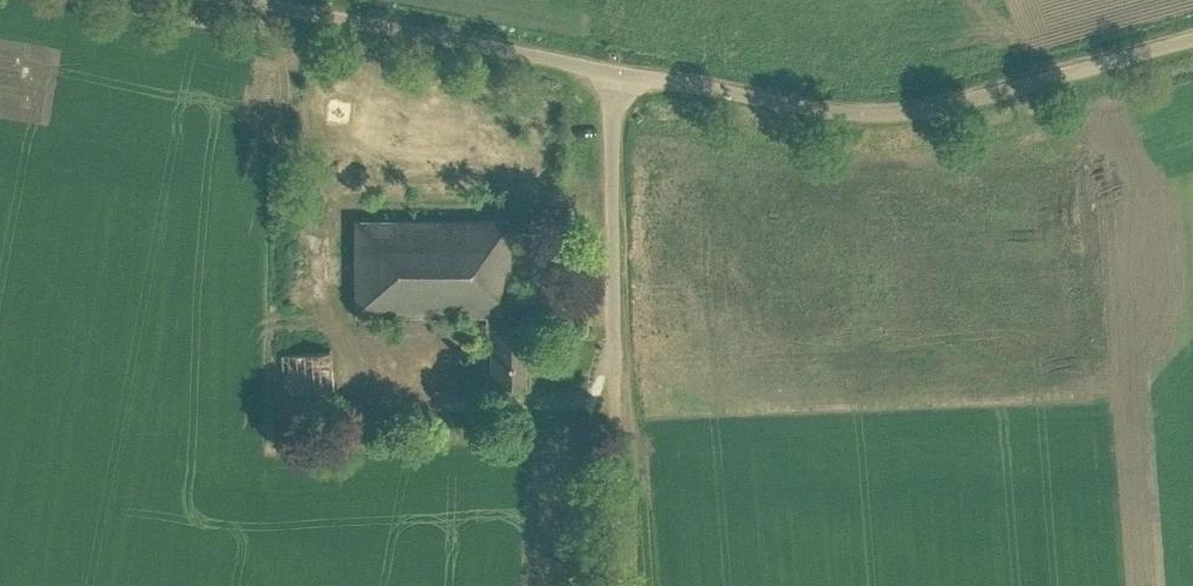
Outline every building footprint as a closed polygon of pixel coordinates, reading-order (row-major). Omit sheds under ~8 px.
[(353,309),(484,309),(507,309),(507,216),(353,216),(353,309)] [(507,309),(484,309),(484,345),(488,345),(488,378),(525,378),(525,322),(507,322),(507,309)] [(318,370),(314,350),(287,356),(291,375),(318,370)]
